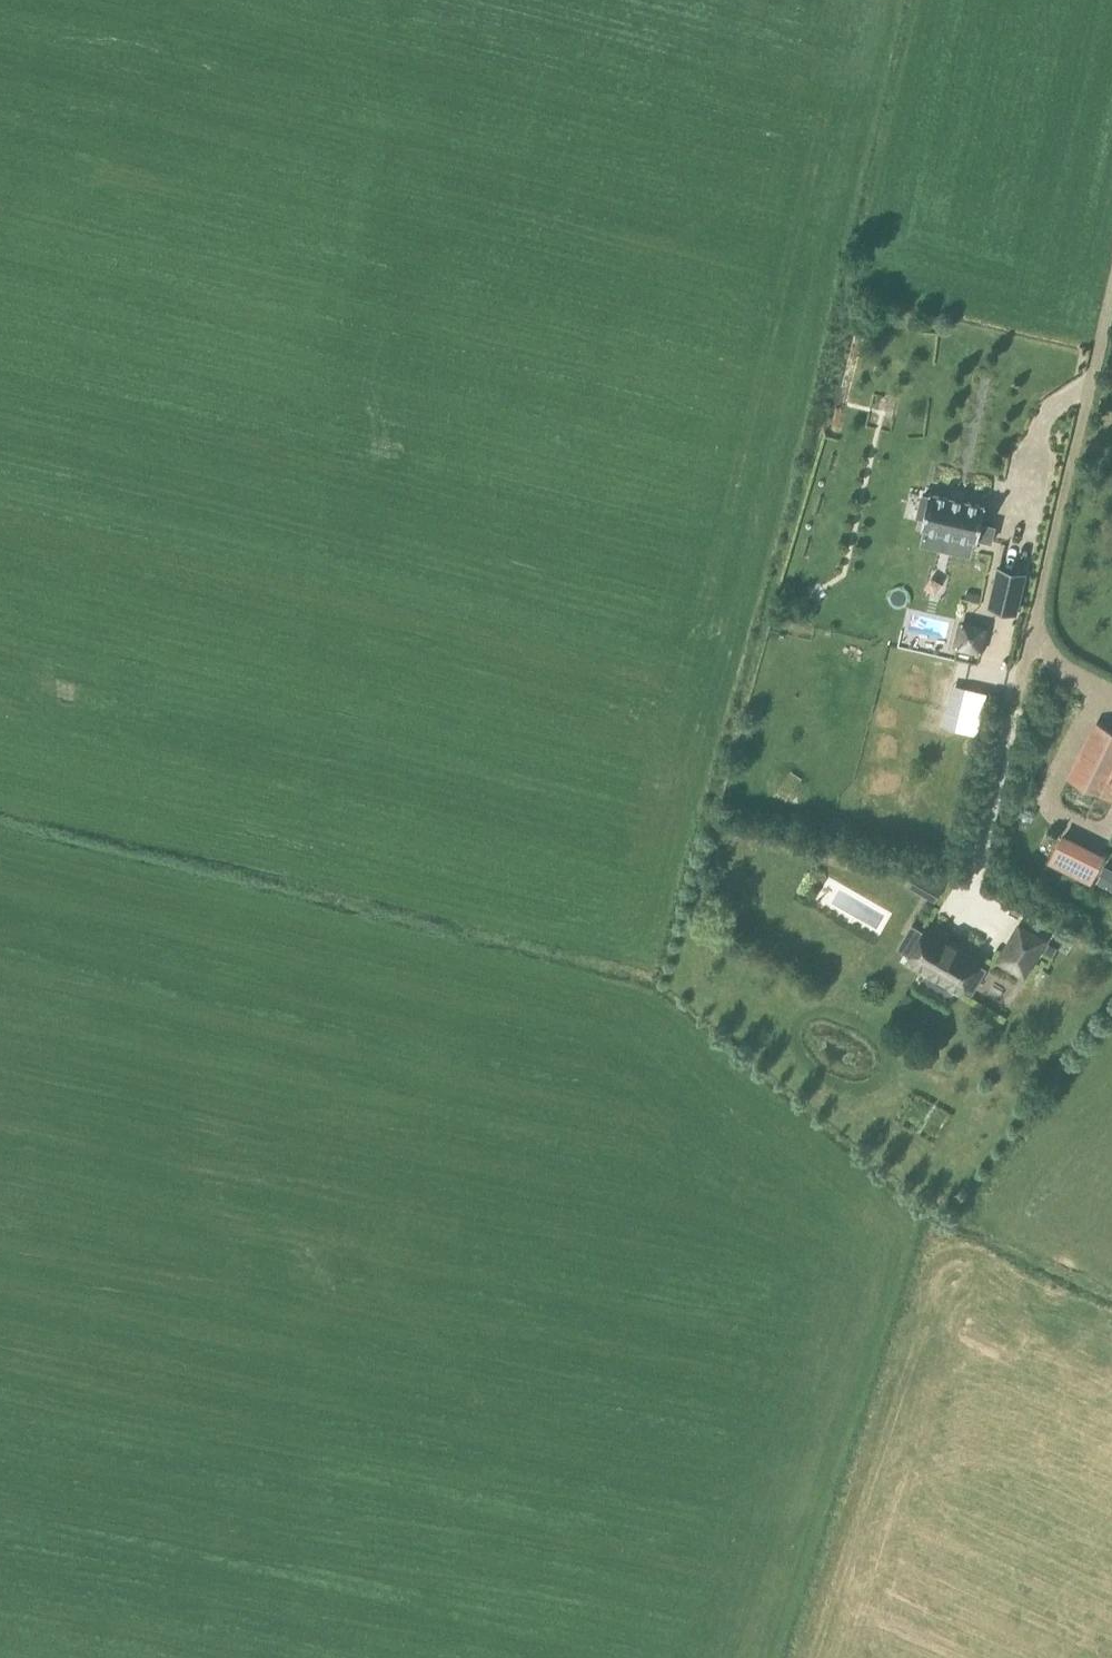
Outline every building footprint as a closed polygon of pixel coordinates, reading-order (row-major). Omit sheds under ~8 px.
[(984,502),(928,489),(927,494),(921,492),(916,513),(922,514),(920,524),(976,537),(976,535),(989,538),(993,523),(980,520),(984,502)] [(1017,609),(1026,570),(1000,564),(991,603),(1017,609)] [(981,646),(986,625),(964,620),(959,641),(981,646)] [(1100,722),(1072,777),(1104,793),(1111,777),(1111,728),(1100,722)] [(1073,881),(1087,848),(1054,834),(1040,866),(1073,881)] [(935,900),(945,884),(920,869),(910,885),(935,900)] [(1019,924),(999,958),(1008,964),(1014,954),(1029,963),(1044,939),(1019,924)] [(928,926),(907,959),(928,972),(922,981),(949,997),(954,989),(958,991),(963,985),(972,991),(986,969),(976,963),(979,958),(928,926)] [(1049,941),(1044,950),(1053,955),(1058,947),(1049,941)]
